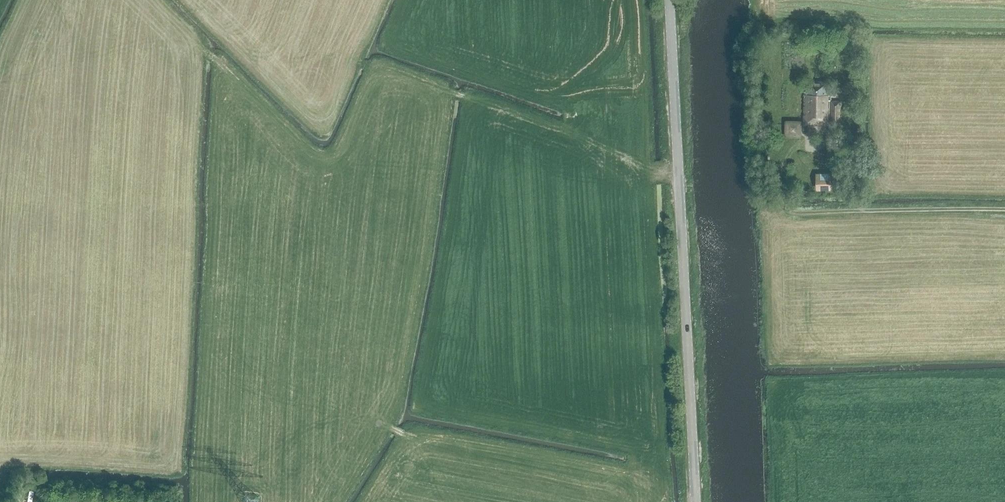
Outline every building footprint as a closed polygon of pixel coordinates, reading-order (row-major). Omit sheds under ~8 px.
[(828,82),(806,82),(806,92),(804,92),(804,124),(820,124),(820,122),(840,123),(841,101),(830,101),(830,95),(828,95),(828,82)] [(785,121),(785,138),(801,139),(802,121),(785,121)] [(833,173),(815,174),(816,188),(833,188),(833,173)]
